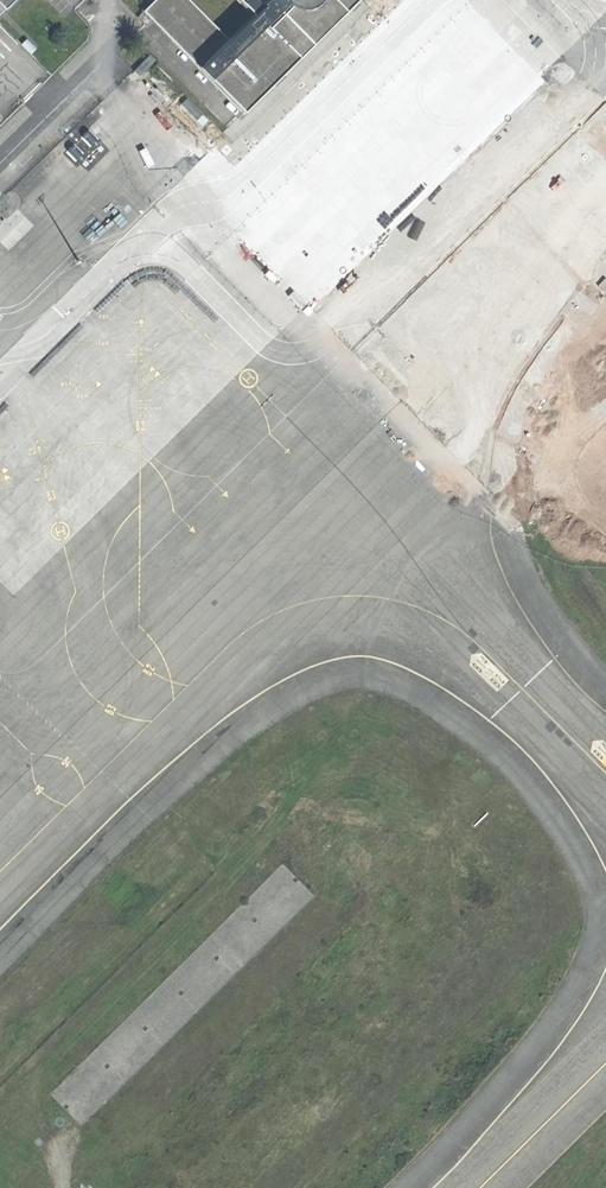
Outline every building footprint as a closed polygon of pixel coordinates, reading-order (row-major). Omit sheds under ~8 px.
[(6,10),(8,12),(19,0),(0,0),(0,15),(6,10)] [(254,15),(228,41),(189,0),(155,0),(143,11),(244,114),(358,0),(328,0),(327,1),(321,6),(314,9),(305,9),(298,6),(291,1),(291,0),(239,0),(254,15)] [(291,1),(298,6),(305,9),(314,9),(321,6),(327,1),(328,0),(291,0),(291,1)]
